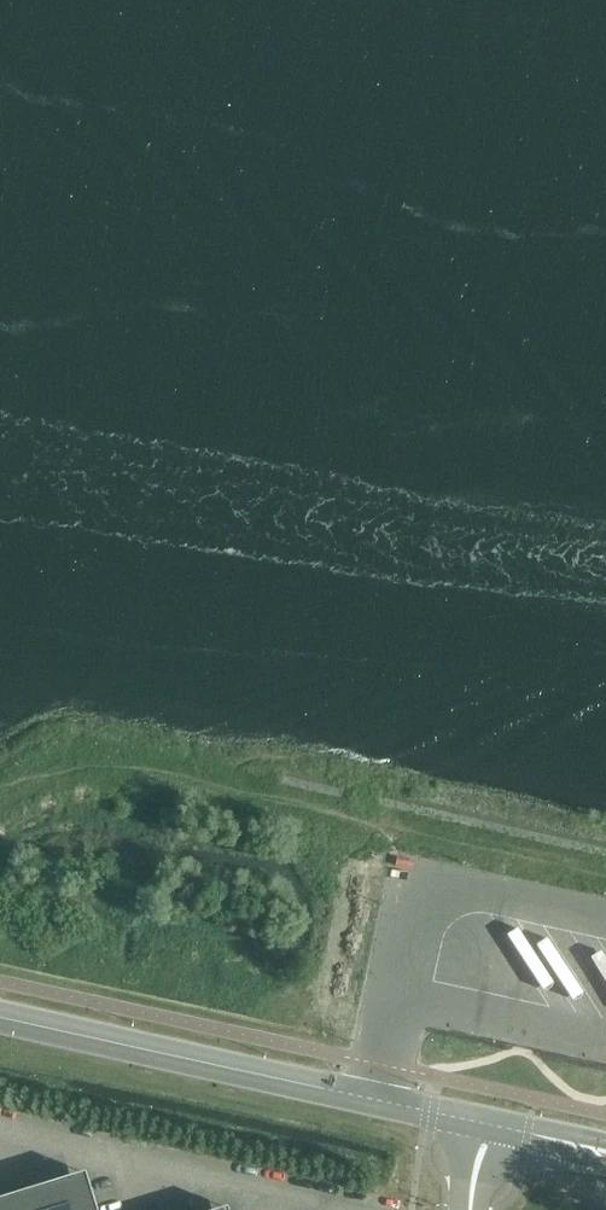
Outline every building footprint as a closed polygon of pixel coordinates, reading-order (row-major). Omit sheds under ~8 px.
[(89,1184),(86,1172),(62,1179),(0,1198),(0,1209),(97,1209),(89,1184)]
